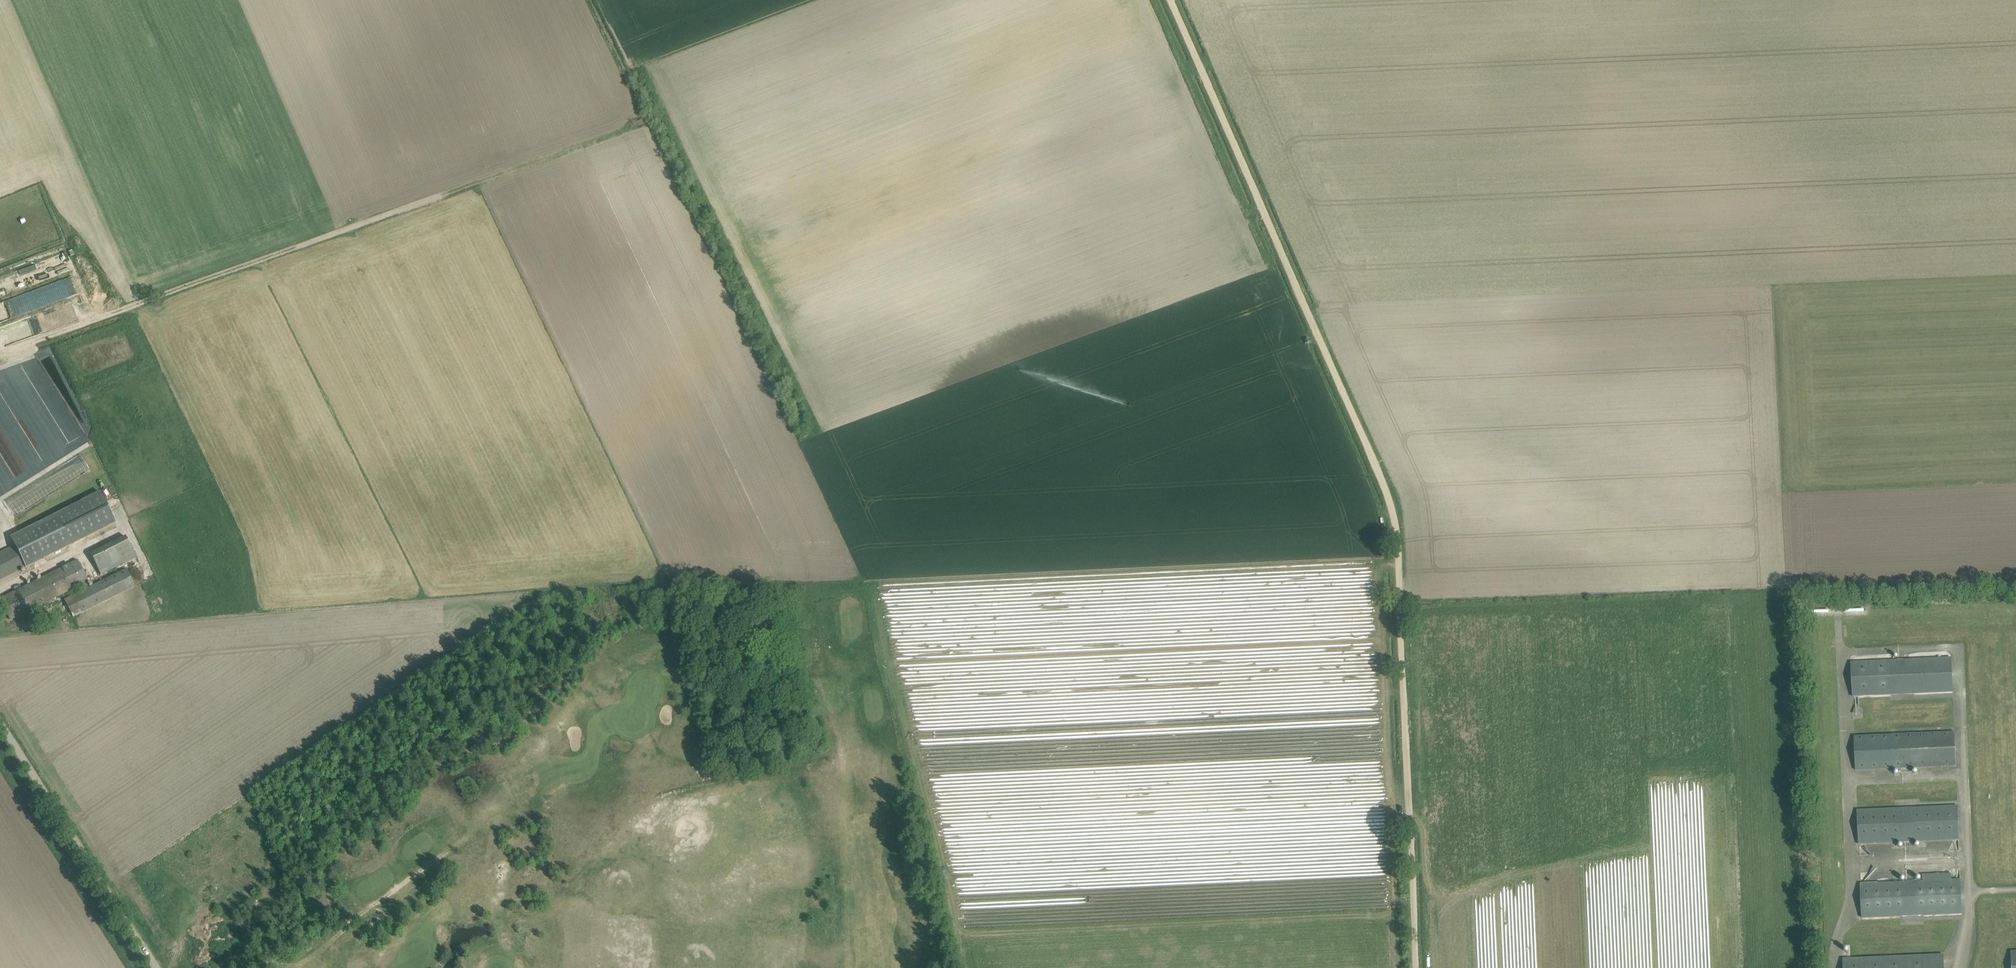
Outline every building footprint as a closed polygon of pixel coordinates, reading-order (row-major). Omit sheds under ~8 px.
[(66,286),(75,282),(73,277),(64,281),(66,286)] [(116,523),(100,491),(10,537),(14,545),(0,552),(0,581),(116,523)] [(99,574),(121,563),(135,556),(125,535),(89,553),(99,574)] [(87,580),(76,559),(0,598),(0,599),(9,619),(87,580)] [(72,615),(125,590),(136,585),(128,569),(64,599),(72,615)] [(1952,657),(1851,662),(1853,696),(1954,691),(1952,657)] [(1856,771),(1955,767),(1954,734),(1854,738),(1856,771)] [(1859,845),(1959,841),(1957,807),(1857,811),(1859,845)] [(1923,874),(1923,882),(1861,885),(1862,920),(1963,914),(1961,880),(1952,881),(1951,873),(1923,874)] [(1944,956),(1844,960),(1844,967),(1944,967),(1944,956)]
